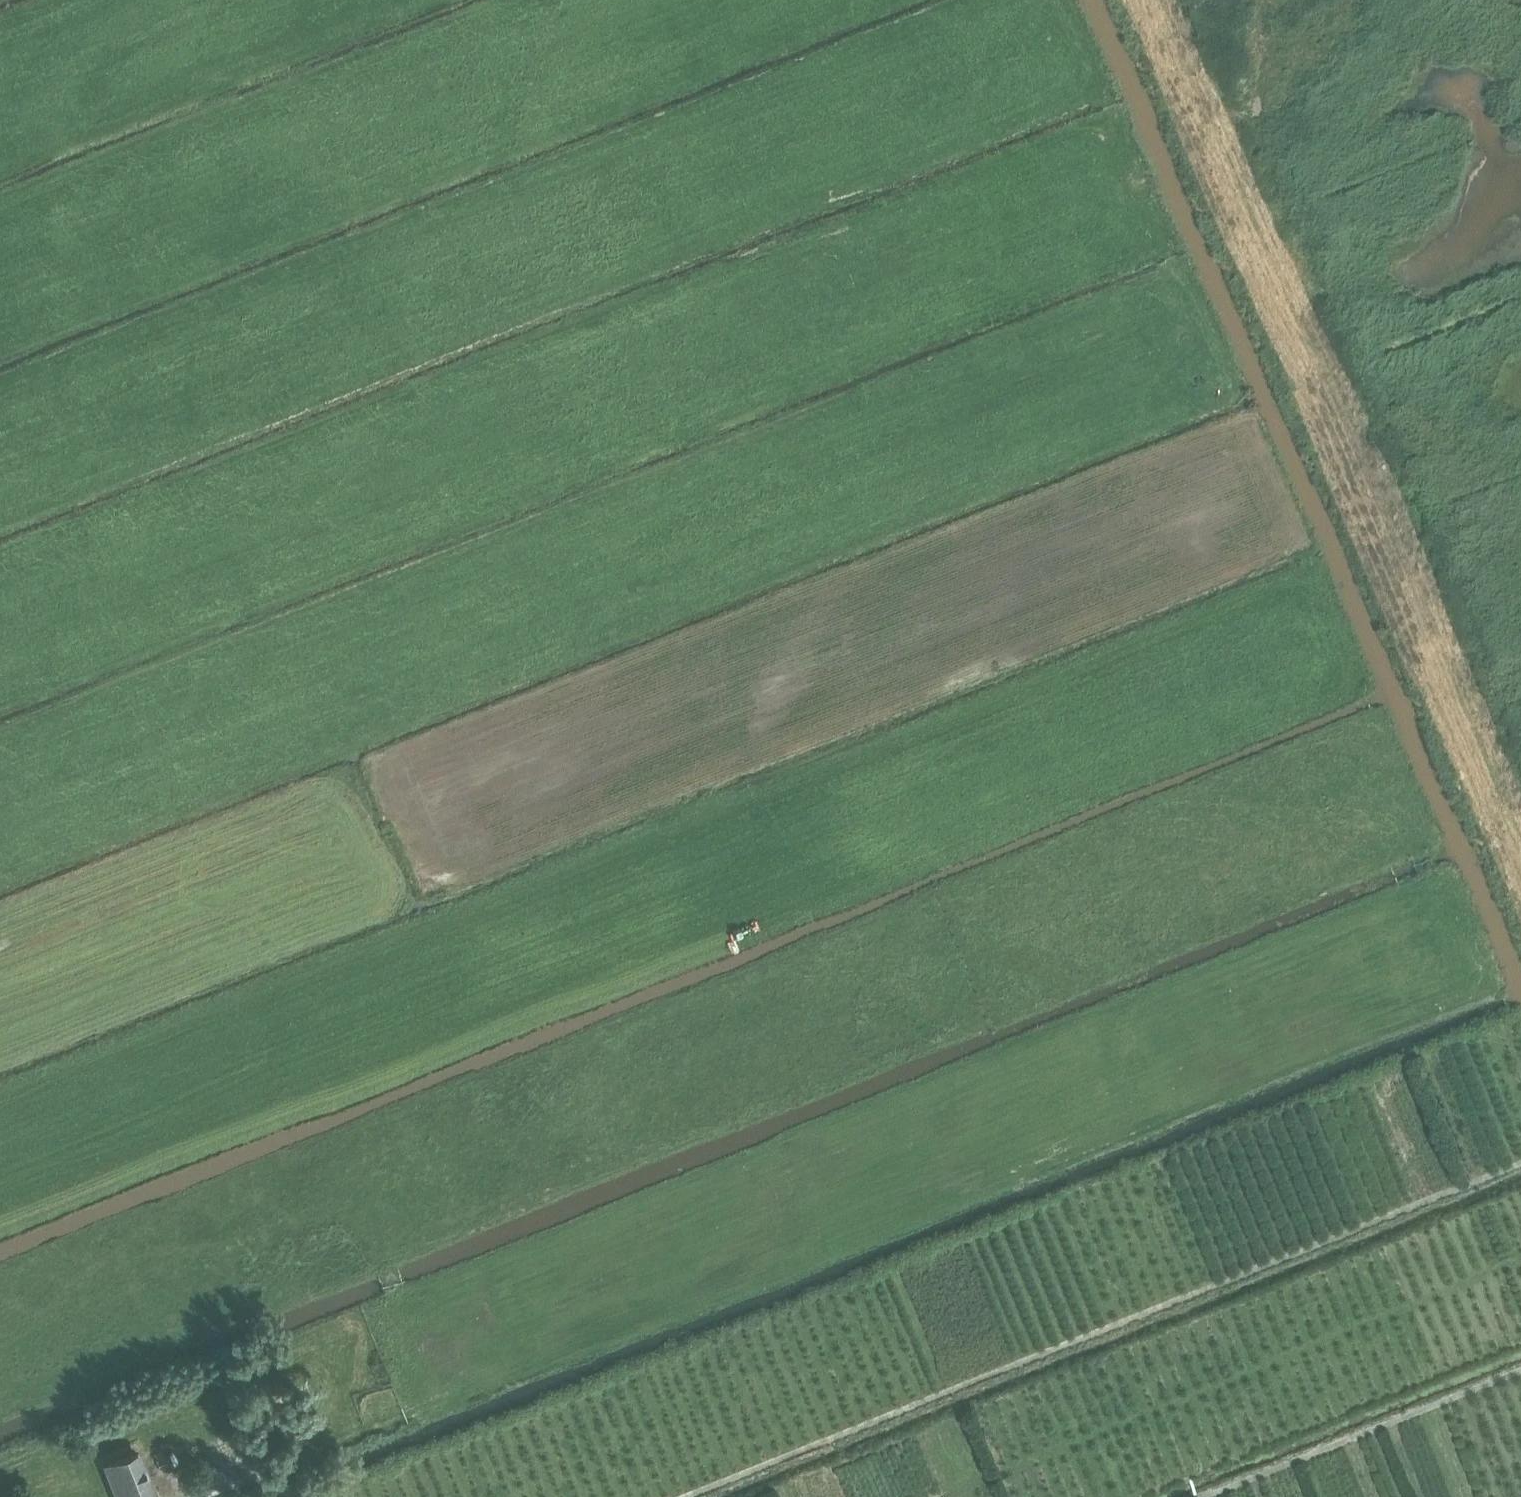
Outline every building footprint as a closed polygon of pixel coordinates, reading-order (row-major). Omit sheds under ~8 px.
[(141,1451),(104,1465),(117,1496),(159,1496),(141,1451)]
